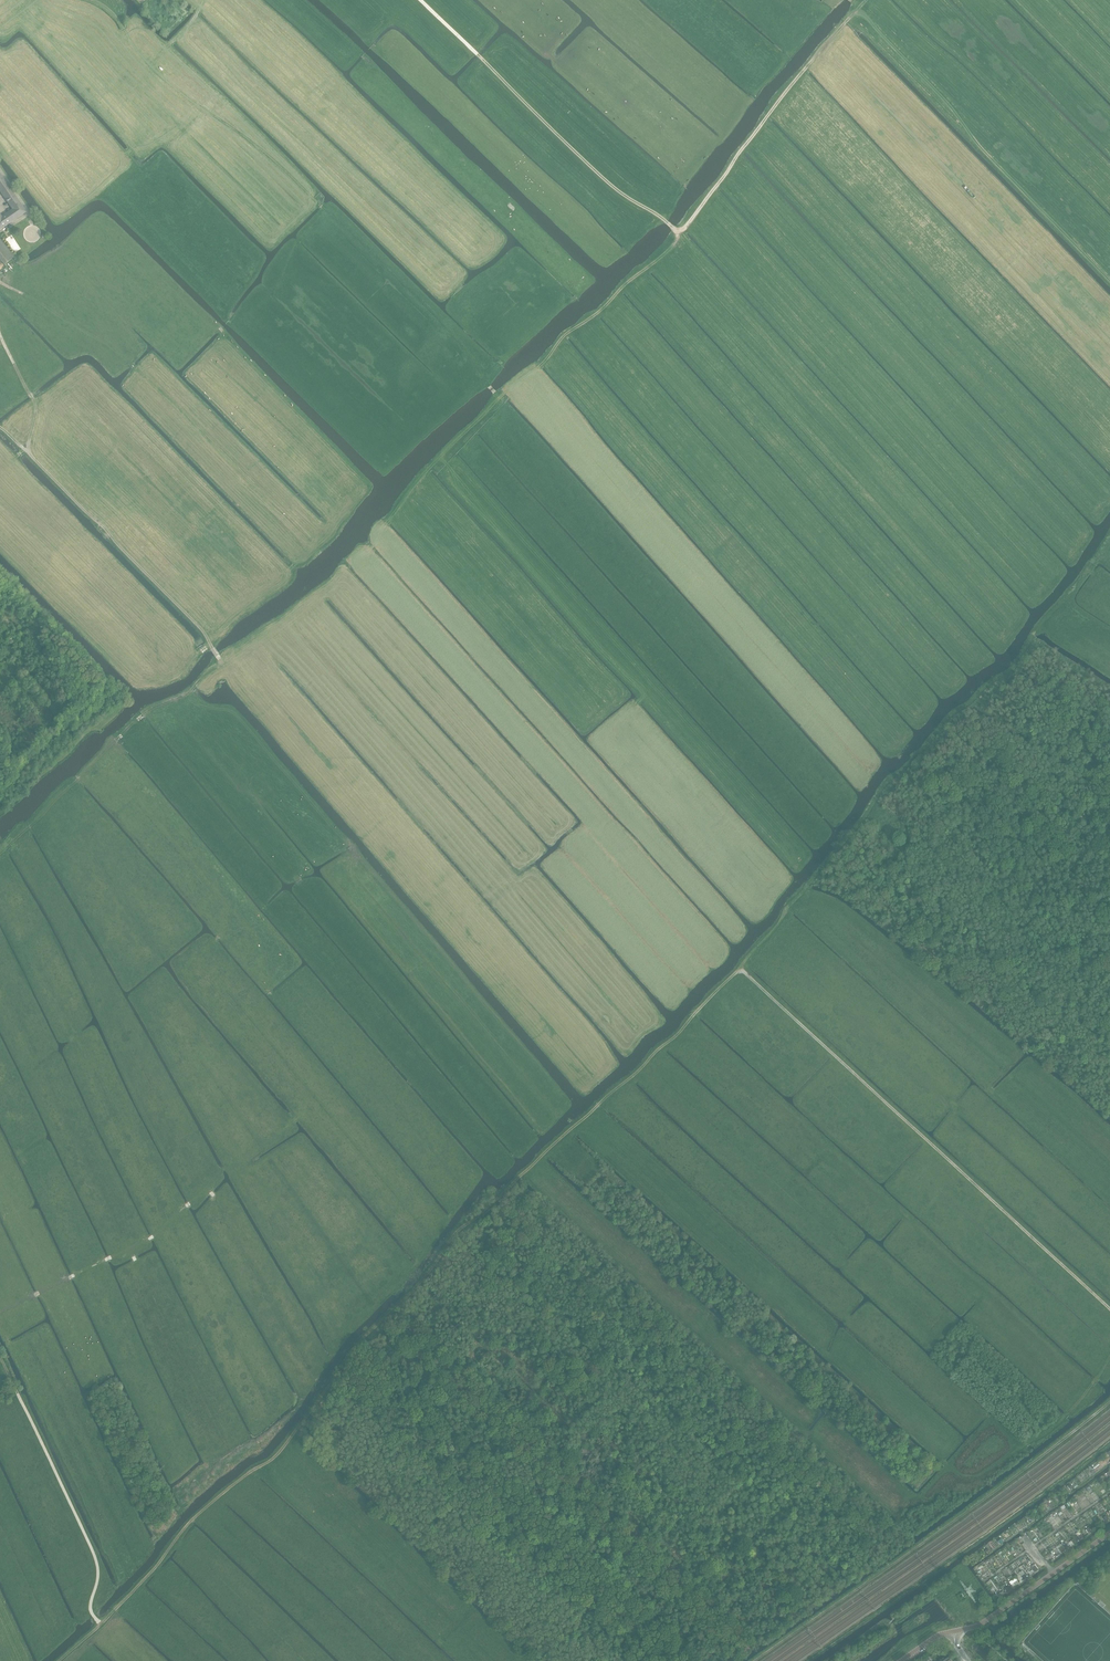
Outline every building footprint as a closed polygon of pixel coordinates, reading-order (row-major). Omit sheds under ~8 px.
[(14,210),(2,218),(0,216),(0,229),(25,212),(0,175),(0,190),(14,210)] [(2,262),(4,265),(14,257),(0,239),(0,259),(2,262)]
